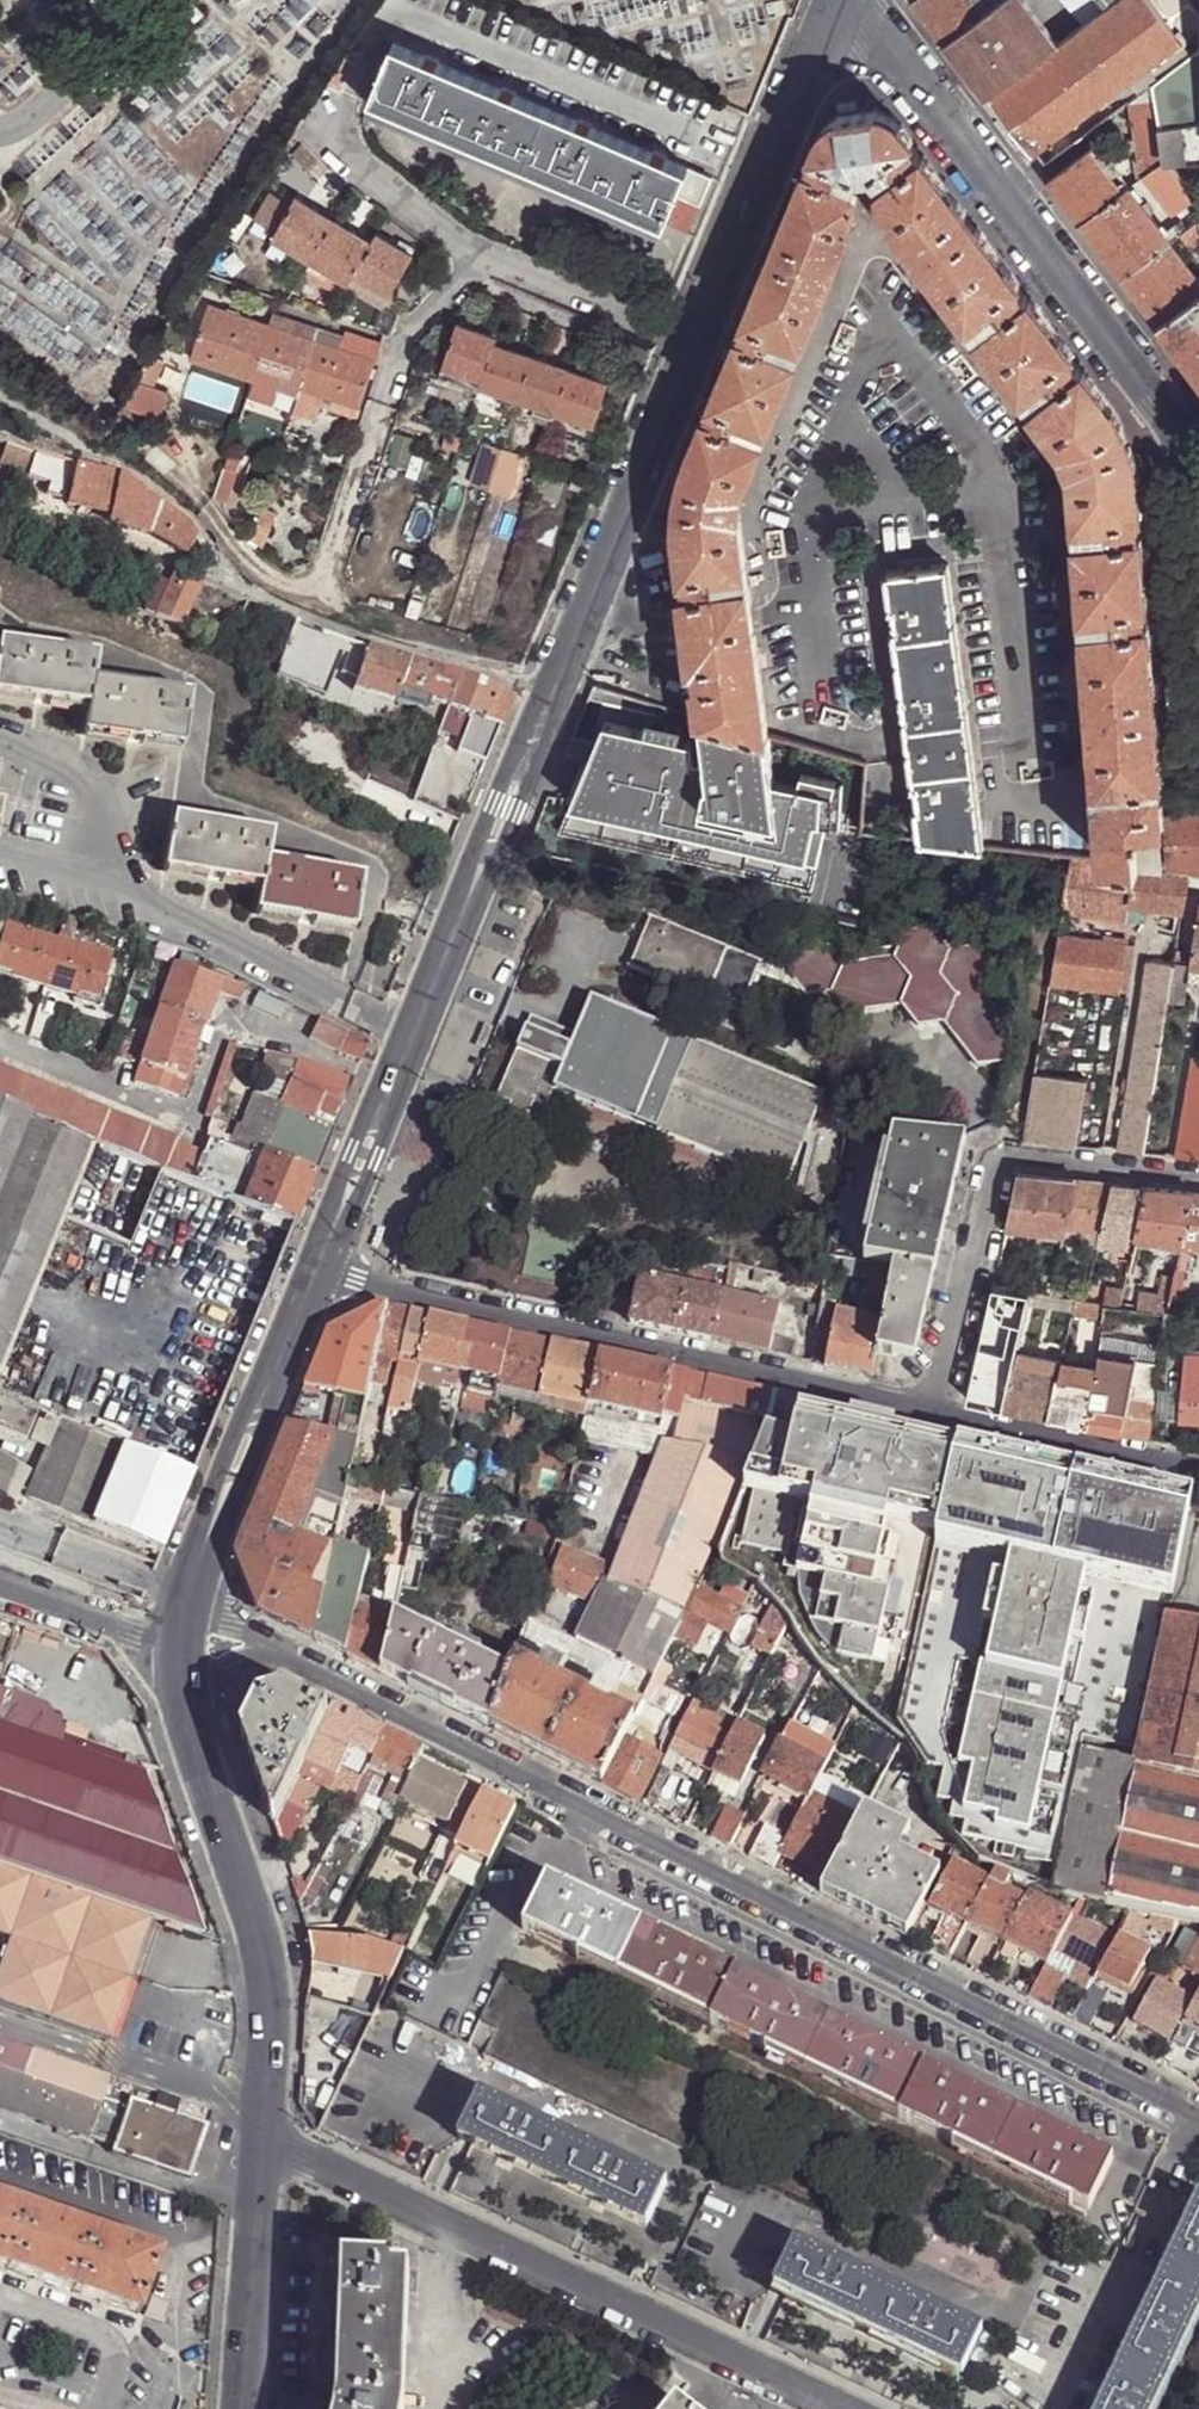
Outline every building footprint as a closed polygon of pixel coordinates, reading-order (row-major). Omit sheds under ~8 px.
[(943,43),(996,3),(1000,0),(913,0),(912,1),(943,43)] [(1031,158),(1182,43),(1179,38),(1186,32),(1178,21),(1181,18),(1167,0),(1160,0),(1154,5),(1150,0),(1118,0),(1106,9),(1083,27),(1058,46),(1039,60),(987,100),(1031,158)] [(996,3),(1039,60),(1058,46),(1023,0),(1000,0),(996,3)] [(1083,27),(1106,9),(1099,0),(1061,0),(1083,27)] [(1106,9),(1118,0),(1099,0),(1106,9)] [(1198,11),(1198,24),(1198,0),(1189,0),(1198,11)] [(996,3),(943,43),(987,100),(1039,60),(996,3)] [(1190,37),(1186,32),(1179,38),(1182,43),(1190,37)] [(666,222),(678,193),(689,167),(395,44),(372,99),(666,222)] [(1191,53),(1151,83),(1151,86),(1166,164),(1198,160),(1198,48),(1191,53)] [(1145,177),(1166,164),(1151,86),(1130,102),(1136,141),(1126,142),(1131,152),(1138,150),(1143,178),(1145,177)] [(663,228),(666,222),(372,99),(369,106),(663,228)] [(701,715),(767,733),(753,619),(740,510),(743,487),(850,222),(846,220),(856,198),(854,179),(856,173),(874,171),(879,177),(881,195),(896,214),(893,217),(1066,446),(1074,467),(1089,662),(1106,859),(1167,866),(1167,860),(1166,860),(1162,811),(1164,811),(1162,798),(1160,798),(1158,780),(1162,779),(1156,709),(1152,710),(1151,691),(1154,691),(1151,656),(1148,621),(1145,621),(1144,603),(1147,603),(1141,533),(1138,533),(1137,515),(1140,514),(1134,461),(1132,453),(1130,445),(1128,445),(1121,426),(1123,426),(1085,368),(1082,369),(1070,353),(1073,352),(1030,296),(1028,298),(1017,284),(1020,282),(977,225),(974,227),(963,212),(966,210),(923,154),(920,156),(909,141),(912,139),(900,123),(889,115),(878,112),(877,108),(837,113),(838,117),(833,119),(824,126),(817,136),(811,152),(814,153),(807,170),(804,169),(778,233),(781,235),(774,252),(771,251),(744,316),(747,317),(740,334),(737,333),(711,397),(714,398),(707,416),(704,415),(689,450),(684,465),(680,482),(683,483),(681,502),(678,502),(678,515),(684,572),(687,572),(689,590),(684,591),(686,612),(688,625),(692,661),(697,661),(700,679),(697,680),(701,715)] [(1124,158),(1129,154),(1113,131),(1107,135),(1124,158)] [(1048,180),(1080,224),(1128,188),(1124,182),(1118,186),(1094,154),(1099,150),(1095,146),(1091,149),(1090,148),(1048,180)] [(1187,210),(1192,207),(1166,164),(1145,177),(1172,212),(1184,205),(1187,210)] [(689,167),(678,193),(701,202),(712,177),(689,167)] [(1080,224),(1121,278),(1169,242),(1179,235),(1186,229),(1180,221),(1163,233),(1148,215),(1153,211),(1147,203),(1142,206),(1128,188),(1080,224)] [(274,237),(314,261),(351,283),(357,273),(355,272),(373,241),(297,197),(274,237)] [(1186,229),(1198,221),(1198,219),(1192,207),(1187,210),(1184,205),(1172,212),(1180,221),(1186,229)] [(1179,235),(1184,242),(1189,249),(1198,243),(1198,242),(1198,221),(1186,229),(1179,235)] [(357,273),(351,283),(388,304),(414,254),(378,233),(373,241),(355,272),(357,273)] [(1169,242),(1175,248),(1184,242),(1179,235),(1169,242)] [(1158,326),(1198,294),(1198,281),(1175,248),(1169,242),(1121,278),(1158,326)] [(351,283),(314,261),(308,272),(344,293),(351,283)] [(1158,326),(1198,381),(1198,294),(1158,326)] [(235,375),(255,381),(257,375),(281,383),(279,389),(298,395),(302,383),(316,341),(315,341),(291,333),(208,305),(201,327),(192,356),(190,361),(211,367),(213,360),(237,369),(235,375)] [(192,356),(201,327),(184,321),(174,350),(192,356)] [(315,341),(319,330),(294,322),(291,333),(315,341)] [(485,380),(497,344),(499,337),(458,323),(443,366),(482,379),(485,380)] [(315,341),(316,341),(341,349),(344,338),(319,330),(315,341)] [(376,362),(376,363),(381,365),(381,344),(346,333),(344,338),(341,349),(376,362)] [(302,383),(362,403),(376,363),(376,362),(341,349),(316,341),(302,383)] [(480,385),(518,399),(596,424),(611,383),(497,344),(485,380),(482,379),(480,385)] [(164,360),(151,354),(141,369),(157,374),(164,360)] [(211,368),(235,375),(237,369),(213,360),(211,367),(211,368)] [(439,378),(478,391),(480,385),(482,379),(443,366),(439,378)] [(157,374),(141,369),(135,378),(133,386),(127,405),(159,415),(166,390),(152,385),(157,374)] [(257,375),(255,381),(279,389),(281,383),(257,375)] [(128,389),(120,402),(127,405),(133,386),(135,378),(128,389)] [(279,389),(255,381),(250,396),(292,411),(298,395),(279,389)] [(302,383),(298,395),(357,417),(362,403),(302,383)] [(515,410),(518,399),(480,385),(478,391),(476,397),(515,410)] [(472,481),(485,440),(480,438),(466,479),(472,481)] [(1,467),(26,477),(36,452),(11,440),(1,467)] [(491,487),(505,446),(485,440),(472,481),(491,487)] [(525,453),(505,446),(491,487),(511,494),(525,453)] [(247,453),(235,448),(229,465),(242,470),(247,453)] [(36,452),(26,477),(49,485),(46,495),(61,500),(62,497),(70,462),(47,457),(36,452)] [(70,462),(62,497),(68,498),(76,463),(70,462)] [(67,502),(109,512),(118,473),(76,463),(68,498),(67,502)] [(242,470),(229,465),(220,494),(233,498),(242,470)] [(186,555),(196,539),(187,524),(163,508),(118,473),(109,512),(108,521),(149,534),(186,555)] [(258,519),(253,533),(264,537),(269,523),(258,519)] [(75,558),(78,549),(59,541),(55,550),(75,558)] [(123,575),(125,568),(110,562),(107,568),(123,575)] [(920,836),(984,844),(947,564),(887,572),(891,608),(894,608),(897,626),(893,627),(902,696),(906,696),(908,715),(905,716),(914,785),(917,784),(920,803),(916,804),(920,836)] [(137,573),(129,570),(127,576),(134,579),(137,573)] [(155,618),(180,628),(201,582),(177,570),(170,586),(169,587),(155,618)] [(169,587),(170,586),(159,580),(158,582),(144,613),(155,618),(169,587)] [(289,636),(295,620),(246,598),(239,613),(289,636)] [(315,629),(295,620),(289,636),(288,638),(284,649),(335,670),(343,654),(347,640),(315,629)] [(352,643),(347,640),(343,654),(347,656),(349,656),(357,659),(363,661),(367,648),(352,643)] [(95,682),(98,657),(0,643),(0,698),(87,711),(92,682),(95,682)] [(409,659),(367,648),(363,661),(361,666),(353,690),(394,702),(399,688),(409,659)] [(349,656),(347,656),(346,661),(355,664),(357,659),(349,656)] [(459,673),(409,659),(399,688),(446,706),(459,673)] [(498,688),(459,673),(446,706),(442,719),(437,731),(460,740),(454,756),(483,767),(511,694),(498,688)] [(192,697),(95,682),(92,682),(87,711),(84,736),(183,750),(192,697)] [(662,704),(603,686),(592,724),(587,738),(571,779),(815,848),(834,781),(800,771),(797,782),(772,775),(767,733),(701,715),(702,717),(662,704)] [(592,724),(578,720),(573,734),(587,738),(592,724)] [(397,805),(361,789),(357,799),(354,807),(390,821),(397,805)] [(354,807),(357,799),(347,795),(343,802),(354,807)] [(1166,860),(1167,860),(1198,866),(1198,808),(1164,811),(1162,811),(1166,860)] [(265,861),(267,861),(272,836),(174,818),(164,871),(259,888),(265,861)] [(1072,861),(1023,854),(1015,904),(1063,912),(1072,861)] [(362,878),(267,861),(265,861),(259,888),(255,913),(352,931),(362,878)] [(1072,861),(1063,912),(1127,922),(1131,905),(1182,912),(1189,875),(1134,869),(1134,871),(1106,865),(1072,861)] [(758,973),(762,963),(649,915),(628,967),(740,1014),(758,973)] [(1188,983),(1198,985),(1198,917),(1191,965),(1188,983)] [(910,978),(900,1004),(917,1026),(946,1022),(977,1063),(1005,1060),(1016,1033),(983,991),(993,967),(975,943),(949,946),(932,926),(903,931),(894,954),(894,957),(910,978)] [(7,929),(0,951),(0,970),(15,975),(14,979),(75,997),(77,992),(97,998),(109,958),(7,929)] [(1059,931),(1058,937),(1082,940),(1083,934),(1065,932),(1059,931)] [(1058,937),(1050,983),(1120,992),(1127,945),(1082,940),(1058,937)] [(806,995),(831,990),(843,962),(827,942),(798,947),(788,973),(802,990),(806,995)] [(1127,945),(1120,992),(1127,993),(1135,946),(1127,945)] [(1176,951),(1175,959),(1174,963),(1184,964),(1186,951),(1176,951)] [(894,954),(843,962),(831,990),(849,1013),(900,1004),(910,978),(894,957),(894,954)] [(1116,1150),(1141,1152),(1170,980),(1174,963),(1175,959),(1166,958),(1165,965),(1161,964),(1162,959),(1151,957),(1150,963),(1148,962),(1116,1150)] [(158,1009),(203,1026),(214,995),(237,1003),(245,987),(220,977),(219,980),(176,963),(158,1009)] [(802,990),(788,973),(762,963),(758,973),(802,990)] [(1174,963),(1170,980),(1188,983),(1191,965),(1184,964),(1174,963)] [(14,979),(15,975),(0,970),(0,975),(14,979)] [(96,1002),(97,998),(77,992),(75,997),(96,1002)] [(263,992),(257,1006),(281,1019),(288,1006),(263,992)] [(531,1142),(551,1091),(784,1187),(822,1092),(590,996),(574,1036),(551,1026),(546,1037),(524,1028),(515,1050),(497,1097),(509,1102),(499,1130),(531,1142)] [(196,1046),(201,1033),(203,1026),(158,1009),(137,1064),(138,1065),(173,1077),(183,1081),(196,1046)] [(546,1037),(551,1026),(529,1017),(524,1028),(546,1037)] [(369,1045),(320,1019),(312,1038),(361,1064),(369,1045)] [(206,1035),(201,1033),(196,1046),(200,1048),(206,1035)] [(265,1052),(268,1053),(271,1040),(244,1034),(243,1048),(265,1052)] [(224,1082),(235,1046),(229,1044),(205,1117),(211,1119),(224,1082)] [(233,1076),(243,1048),(235,1046),(224,1082),(248,1093),(252,1084),(233,1076)] [(292,1072),(297,1060),(268,1053),(265,1052),(261,1065),(285,1071),(292,1072)] [(1176,1156),(1198,1159),(1198,1056),(1194,1055),(1176,1156)] [(334,1128),(354,1081),(297,1060),(292,1072),(290,1078),(279,1100),(282,1107),(334,1128)] [(132,1082),(166,1095),(173,1077),(138,1065),(132,1082)] [(172,1142),(172,1139),(0,1070),(0,1107),(159,1170),(172,1142)] [(1022,1140),(1075,1145),(1085,1079),(1033,1075),(1022,1140)] [(177,1099),(183,1081),(173,1077),(166,1095),(177,1099)] [(227,1145),(248,1093),(224,1082),(211,1119),(205,1138),(207,1138),(211,1140),(227,1145)] [(188,1182),(159,1170),(0,1107),(0,1398),(37,1413),(40,1415),(57,1421),(122,1448),(91,1526),(139,1546),(143,1537),(166,1547),(294,1225),(243,1204),(188,1182)] [(315,1173),(334,1128),(282,1107),(264,1152),(315,1173)] [(932,1274),(962,1140),(891,1133),(863,1261),(872,1263),(891,1267),(932,1274)] [(250,1153),(227,1145),(211,1140),(207,1138),(202,1153),(200,1153),(199,1155),(243,1170),(250,1153)] [(199,1155),(200,1153),(172,1142),(159,1170),(188,1182),(199,1155)] [(252,1148),(250,1153),(243,1170),(254,1174),(261,1158),(264,1152),(252,1148)] [(294,1225),(315,1173),(264,1152),(261,1158),(254,1174),(243,1204),(294,1225)] [(243,1170),(199,1155),(188,1182),(243,1204),(254,1174),(243,1170)] [(1018,1173),(1006,1226),(1064,1232),(1066,1227),(1076,1180),(1018,1173)] [(1111,1183),(1076,1180),(1066,1227),(1102,1230),(1111,1183)] [(1147,1188),(1111,1183),(1102,1230),(1099,1245),(1098,1246),(1134,1250),(1137,1235),(1147,1188)] [(1193,1193),(1147,1188),(1137,1235),(1181,1243),(1193,1193)] [(1193,1193),(1181,1243),(1198,1246),(1198,1193),(1193,1193)] [(1066,1227),(1064,1232),(1063,1241),(1099,1245),(1102,1230),(1066,1227)] [(652,1260),(654,1252),(647,1251),(645,1258),(652,1260)] [(398,1265),(401,1271),(408,1268),(405,1262),(398,1265)] [(726,1268),(725,1275),(732,1277),(735,1264),(727,1263),(726,1268)] [(891,1267),(872,1263),(866,1292),(885,1295),(891,1267)] [(913,1364),(932,1274),(891,1267),(885,1295),(880,1322),(878,1335),(875,1355),(913,1364)] [(760,1282),(763,1271),(753,1268),(750,1279),(760,1282)] [(1134,1289),(1130,1308),(1164,1313),(1166,1313),(1174,1276),(1164,1274),(1159,1294),(1134,1289)] [(631,1323),(711,1340),(720,1295),(641,1276),(631,1323)] [(1064,1286),(1054,1284),(1051,1295),(1063,1297),(1064,1286)] [(711,1340),(791,1360),(794,1343),(771,1338),(778,1308),(727,1297),(729,1291),(721,1290),(720,1295),(711,1340)] [(1051,1295),(1030,1292),(1027,1304),(1074,1311),(1077,1300),(1063,1297),(1051,1295)] [(1108,1304),(1087,1301),(1077,1300),(1074,1311),(1074,1314),(1105,1320),(1108,1304)] [(328,1332),(290,1427),(357,1444),(362,1424),(365,1411),(367,1404),(389,1306),(380,1305),(328,1332)] [(408,1311),(389,1306),(367,1404),(382,1407),(386,1388),(384,1388),(389,1363),(397,1365),(408,1311)] [(825,1367),(870,1378),(875,1355),(878,1335),(833,1326),(836,1313),(818,1309),(815,1328),(831,1332),(825,1367)] [(384,1428),(403,1432),(409,1404),(412,1392),(418,1363),(428,1316),(408,1311),(397,1365),(384,1428)] [(880,1322),(836,1313),(833,1326),(878,1335),(880,1322)] [(1166,1313),(1164,1313),(1161,1335),(1174,1336),(1176,1314),(1166,1313)] [(470,1325),(428,1316),(418,1363),(459,1372),(470,1325)] [(511,1334),(470,1325),(459,1372),(499,1381),(511,1334)] [(550,1343),(511,1334),(499,1381),(496,1398),(536,1408),(538,1396),(550,1343)] [(1157,1365),(1159,1348),(1101,1337),(1099,1354),(1157,1365)] [(597,1353),(550,1343),(538,1396),(584,1406),(597,1353)] [(1014,1366),(1059,1375),(1062,1362),(1017,1352),(1014,1366)] [(654,1675),(674,1634),(697,1587),(694,1584),(709,1546),(741,1459),(750,1462),(762,1430),(789,1437),(794,1414),(798,1397),(597,1353),(584,1406),(583,1417),(581,1424),(578,1437),(577,1441),(657,1456),(615,1569),(560,1549),(548,1584),(593,1602),(573,1642),(576,1643),(563,1668),(595,1684),(608,1659),(627,1668),(629,1665),(654,1675)] [(1156,1370),(1157,1365),(1099,1354),(1096,1368),(1093,1383),(1086,1425),(1148,1438),(1151,1417),(1156,1370)] [(1181,1370),(1198,1372),(1198,1358),(1183,1356),(1181,1370)] [(1059,1375),(1093,1383),(1096,1368),(1062,1361),(1062,1362),(1059,1375)] [(1014,1366),(1005,1408),(1048,1417),(1059,1375),(1014,1366)] [(1181,1372),(1156,1370),(1151,1417),(1177,1419),(1181,1372)] [(1198,1423),(1198,1372),(1181,1370),(1181,1372),(1177,1419),(1177,1421),(1198,1423)] [(499,1381),(459,1372),(457,1386),(456,1389),(477,1394),(496,1398),(499,1381)] [(1048,1417),(1086,1425),(1093,1383),(1059,1375),(1048,1417)] [(429,1397),(412,1392),(409,1404),(426,1409),(429,1397)] [(496,1398),(477,1394),(473,1415),(492,1418),(496,1398)] [(538,1396),(536,1408),(574,1415),(583,1417),(584,1406),(538,1396)] [(25,1442),(37,1413),(0,1398),(0,1432),(25,1442)] [(434,1410),(450,1414),(453,1402),(437,1399),(434,1410)] [(1188,1502),(794,1414),(789,1437),(762,1430),(750,1462),(745,1474),(813,1489),(810,1502),(795,1571),(823,1577),(813,1623),(843,1630),(838,1655),(872,1663),(888,1592),(872,1588),(888,1520),(890,1507),(939,1517),(935,1530),(976,1539),(983,1503),(996,1506),(989,1542),(1012,1547),(1010,1559),(1005,1581),(995,1627),(986,1669),(978,1667),(956,1768),(972,1771),(963,1814),(997,1821),(995,1829),(1030,1837),(1073,1644),(1083,1598),(1088,1577),(1090,1564),(1172,1583),(1188,1502)] [(46,1448),(57,1421),(40,1415),(29,1441),(46,1448)] [(583,1417),(574,1415),(572,1422),(581,1424),(583,1417)] [(25,1499),(91,1526),(122,1448),(57,1421),(46,1448),(25,1499)] [(259,1612),(315,1639),(335,1543),(347,1495),(350,1481),(357,1444),(290,1427),(238,1556),(259,1612)] [(745,1474),(750,1462),(741,1459),(709,1546),(715,1548),(714,1551),(717,1552),(741,1487),(745,1474)] [(8,1496),(21,1474),(0,1462),(0,1491),(8,1496)] [(813,1489),(745,1474),(741,1487),(810,1502),(813,1489)] [(350,1481),(347,1495),(355,1497),(359,1484),(350,1481)] [(358,1532),(374,1537),(385,1489),(359,1484),(355,1497),(347,1495),(335,1543),(351,1551),(358,1532)] [(416,1520),(400,1588),(415,1592),(425,1551),(428,1552),(431,1538),(462,1545),(467,1520),(490,1524),(526,1533),(528,1521),(513,1518),(505,1516),(421,1498),(416,1520)] [(976,1539),(935,1530),(933,1543),(973,1552),(972,1558),(985,1561),(986,1554),(1010,1559),(1012,1547),(989,1542),(996,1506),(983,1503),(976,1539)] [(939,1517),(890,1507),(888,1520),(935,1530),(939,1517)] [(506,1509),(505,1516),(513,1518),(514,1511),(506,1509)] [(347,1655),(381,1671),(394,1614),(400,1588),(416,1520),(402,1517),(380,1610),(382,1610),(381,1616),(365,1611),(367,1604),(359,1602),(347,1655)] [(467,1520),(462,1545),(485,1550),(490,1524),(467,1520)] [(551,1526),(528,1521),(526,1533),(525,1535),(548,1540),(551,1526)] [(351,1551),(369,1560),(374,1537),(358,1532),(351,1551)] [(162,1556),(166,1547),(143,1537),(139,1546),(162,1556)] [(315,1639),(347,1655),(359,1602),(369,1560),(351,1551),(335,1543),(315,1639)] [(714,1566),(718,1558),(712,1555),(708,1563),(714,1566)] [(1172,1583),(1090,1564),(1088,1577),(1168,1596),(1172,1583)] [(705,1569),(697,1587),(707,1592),(716,1575),(705,1569)] [(995,1627),(1005,1581),(992,1578),(982,1624),(995,1627)] [(712,1594),(740,1609),(747,1596),(719,1581),(712,1594)] [(740,1609),(756,1617),(763,1603),(767,1596),(753,1583),(747,1596),(740,1609)] [(705,1620),(729,1632),(734,1621),(740,1609),(712,1594),(707,1592),(697,1587),(674,1634),(693,1643),(705,1620)] [(1096,1601),(1083,1598),(1073,1644),(1086,1647),(1096,1601)] [(770,1656),(788,1619),(774,1602),(771,1608),(751,1647),(770,1656)] [(740,1609),(734,1621),(753,1629),(758,1618),(756,1617),(740,1609)] [(543,1620),(528,1613),(526,1620),(541,1627),(543,1620)] [(381,1671),(490,1726),(509,1671),(394,1614),(381,1671)] [(1198,1924),(1198,1626),(1164,1619),(1133,1762),(1102,1909),(1114,1912),(1127,1915),(1148,1918),(1164,1919),(1177,1921),(1198,1924)] [(541,1627),(526,1620),(518,1646),(563,1668),(576,1643),(573,1642),(541,1627)] [(509,1671),(490,1726),(601,1782),(623,1739),(638,1706),(624,1698),(595,1684),(563,1668),(518,1646),(509,1671)] [(608,1659),(595,1684),(624,1698),(627,1690),(619,1685),(627,1668),(608,1659)] [(639,1686),(647,1690),(651,1681),(644,1677),(639,1686)] [(0,1691),(0,1727),(5,1728),(56,1747),(60,1736),(67,1715),(0,1691)] [(241,1737),(273,1824),(326,1715),(284,1695),(256,1704),(241,1737)] [(670,1750),(713,1771),(737,1724),(694,1702),(670,1750)] [(273,1824),(283,1858),(341,1743),(356,1751),(372,1758),(385,1732),(331,1705),(326,1715),(273,1824)] [(854,1751),(860,1754),(876,1722),(872,1718),(854,1751)] [(741,1785),(758,1751),(765,1738),(737,1724),(713,1771),(706,1786),(721,1794),(729,1779),(741,1785)] [(790,1725),(781,1742),(823,1766),(831,1749),(790,1725)] [(0,1727),(0,1865),(149,1917),(202,1935),(142,1777),(120,1769),(56,1747),(5,1728),(0,1727)] [(423,1750),(385,1732),(372,1758),(367,1769),(374,1773),(375,1771),(379,1762),(403,1773),(399,1782),(405,1785),(417,1760),(423,1750)] [(124,1758),(60,1736),(56,1747),(120,1769),(124,1758)] [(758,1751),(773,1759),(780,1745),(765,1738),(758,1751)] [(601,1782),(637,1800),(659,1757),(623,1739),(601,1782)] [(807,1798),(809,1793),(823,1766),(781,1742),(780,1745),(773,1759),(764,1774),(807,1798)] [(1077,1902),(1090,1906),(1100,1908),(1102,1909),(1133,1762),(1082,1750),(1052,1895),(1065,1899),(1077,1902)] [(348,1764),(365,1773),(367,1769),(372,1758),(356,1751),(348,1764)] [(120,1769),(142,1777),(138,1765),(137,1763),(124,1758),(120,1769)] [(449,1776),(417,1760),(405,1785),(398,1799),(427,1814),(430,1815),(449,1776)] [(379,1762),(375,1771),(399,1782),(403,1773),(379,1762)] [(482,1792),(449,1776),(430,1815),(447,1824),(444,1831),(459,1838),(482,1792)] [(514,1808),(482,1792),(459,1838),(491,1854),(514,1808)] [(780,1853),(804,1864),(834,1805),(809,1793),(807,1798),(801,1808),(785,1841),(780,1853)] [(644,1803),(652,1808),(656,1799),(648,1795),(644,1803)] [(804,1864),(828,1876),(859,1818),(834,1805),(804,1864)] [(729,1846),(734,1836),(745,1814),(733,1809),(717,1840),(729,1846)] [(820,1892),(905,1936),(909,1931),(911,1925),(938,1871),(908,1855),(898,1850),(901,1844),(908,1829),(864,1809),(859,1818),(828,1876),(820,1892)] [(447,1824),(430,1815),(426,1822),(444,1831),(447,1824)] [(749,1856),(772,1868),(780,1853),(785,1841),(762,1829),(749,1856)] [(729,1846),(735,1849),(740,1839),(734,1836),(729,1846)] [(491,1854),(459,1838),(455,1846),(487,1862),(491,1854)] [(898,1850),(908,1855),(911,1849),(901,1844),(898,1850)] [(929,1905),(966,1923),(989,1881),(951,1862),(929,1905)] [(0,1865),(0,1935),(9,1938),(0,1962),(0,2002),(107,2040),(149,1917),(0,1865)] [(966,1923),(1004,1942),(1026,1900),(1021,1898),(1012,1893),(1003,1889),(1009,1878),(993,1872),(989,1881),(966,1923)] [(617,1976),(641,1928),(545,1881),(521,1931),(617,1976)] [(1012,1893),(1021,1898),(1025,1893),(1015,1888),(1012,1893)] [(1046,1963),(1053,1950),(1070,1915),(1028,1894),(1026,1900),(1004,1942),(1020,1950),(1046,1963)] [(1069,1982),(1088,1991),(1098,1973),(1116,1938),(1082,1921),(1090,1906),(1077,1902),(1070,1915),(1053,1950),(1079,1963),(1069,1982)] [(1112,1920),(1114,1912),(1102,1909),(1100,1908),(1098,1916),(1112,1920)] [(948,1957),(952,1950),(965,1925),(945,1915),(928,1947),(948,1957)] [(1145,1926),(1162,1929),(1164,1919),(1148,1918),(1127,1915),(1118,1933),(1137,1942),(1145,1926)] [(1162,1929),(1172,1931),(1177,1921),(1164,1919),(1162,1929)] [(909,1931),(916,1934),(919,1928),(911,1925),(909,1931)] [(737,1973),(641,1928),(617,1976),(713,2022),(735,1977),(737,1973)] [(1168,1958),(1183,1966),(1198,1935),(1184,1928),(1168,1958)] [(905,1936),(913,1939),(916,1934),(909,1931),(905,1936)] [(1116,1938),(1098,1973),(1129,1988),(1149,1949),(1137,1942),(1118,1933),(1116,1938)] [(1198,1981),(1198,1935),(1183,1966),(1181,1969),(1194,1975),(1190,1982),(1196,1986),(1198,1981)] [(367,1941),(307,1936),(310,1958),(353,1967),(355,1962),(390,1977),(402,1953),(367,1941)] [(1015,1961),(1020,1950),(1004,1942),(998,1953),(1015,1961)] [(948,1957),(956,1961),(960,1953),(952,1950),(948,1957)] [(353,1967),(310,1958),(310,1964),(388,1981),(390,1977),(355,1962),(353,1967)] [(1027,1997),(1048,2008),(1064,1976),(1044,1966),(1032,1989),(1027,1997)] [(829,2021),(735,1977),(713,2022),(711,2026),(805,2070),(829,2021)] [(1133,2021),(1167,2042),(1192,1995),(1185,1991),(1182,1995),(1155,1979),(1133,2021)] [(1022,1995),(1027,1997),(1032,1989),(1026,1987),(1022,1995)] [(1184,2019),(1198,2027),(1198,1990),(1184,2019)] [(305,1999),(304,2021),(314,2024),(316,2019),(332,2024),(337,2007),(305,1999)] [(371,2018),(374,2011),(353,2003),(350,2011),(371,2018)] [(1066,2017),(1072,2020),(1077,2012),(1070,2009),(1066,2017)] [(923,2067),(829,2021),(805,2070),(899,2116),(922,2070),(923,2067)] [(204,2111),(0,2041),(0,2064),(157,2116),(160,2110),(199,2124),(204,2111)] [(1156,2062),(1163,2066),(1167,2057),(1160,2054),(1156,2062)] [(199,2124),(160,2110),(157,2116),(0,2064),(0,2109),(114,2147),(128,2152),(168,2167),(169,2167),(185,2172),(201,2125),(199,2124)] [(1015,2116),(922,2070),(899,2116),(897,2120),(991,2165),(1015,2116)] [(550,2183),(571,2139),(478,2096),(458,2138),(550,2183)] [(1111,2162),(1015,2116),(991,2165),(1086,2211),(1111,2162)] [(206,2126),(201,2125),(185,2172),(191,2174),(206,2126)] [(664,2184),(571,2139),(550,2183),(644,2226),(664,2184)] [(128,2152),(114,2147),(112,2154),(126,2159),(128,2152)] [(166,2173),(168,2167),(128,2152),(126,2159),(166,2173)] [(191,2174),(185,2172),(169,2167),(166,2173),(188,2180),(191,2174)] [(0,2198),(0,2267),(6,2269),(28,2207),(0,2198)] [(1198,2295),(1198,2199),(1161,2278),(1198,2295)] [(198,2220),(202,2208),(189,2204),(185,2216),(198,2220)] [(92,2230),(28,2207),(6,2269),(72,2292),(92,2230)] [(161,2253),(92,2230),(72,2292),(138,2314),(161,2253)] [(772,2286),(865,2330),(886,2286),(792,2243),(772,2286)] [(344,2406),(350,2263),(343,2262),(337,2406),(344,2406)] [(409,2273),(388,2272),(380,2271),(380,2264),(350,2263),(344,2406),(344,2408),(405,2408),(409,2273)] [(380,2271),(388,2272),(388,2264),(380,2264),(380,2271)] [(649,2266),(640,2284),(648,2288),(657,2269),(649,2266)] [(1161,2390),(1198,2309),(1198,2295),(1161,2278),(1117,2370),(1161,2390)] [(886,2286),(865,2330),(958,2373),(978,2330),(886,2286)] [(171,2305),(150,2299),(144,2316),(164,2324),(171,2305)] [(1161,2390),(1117,2370),(1099,2408),(1153,2408),(1161,2390)] [(674,2399),(667,2408),(686,2408),(674,2399)]
